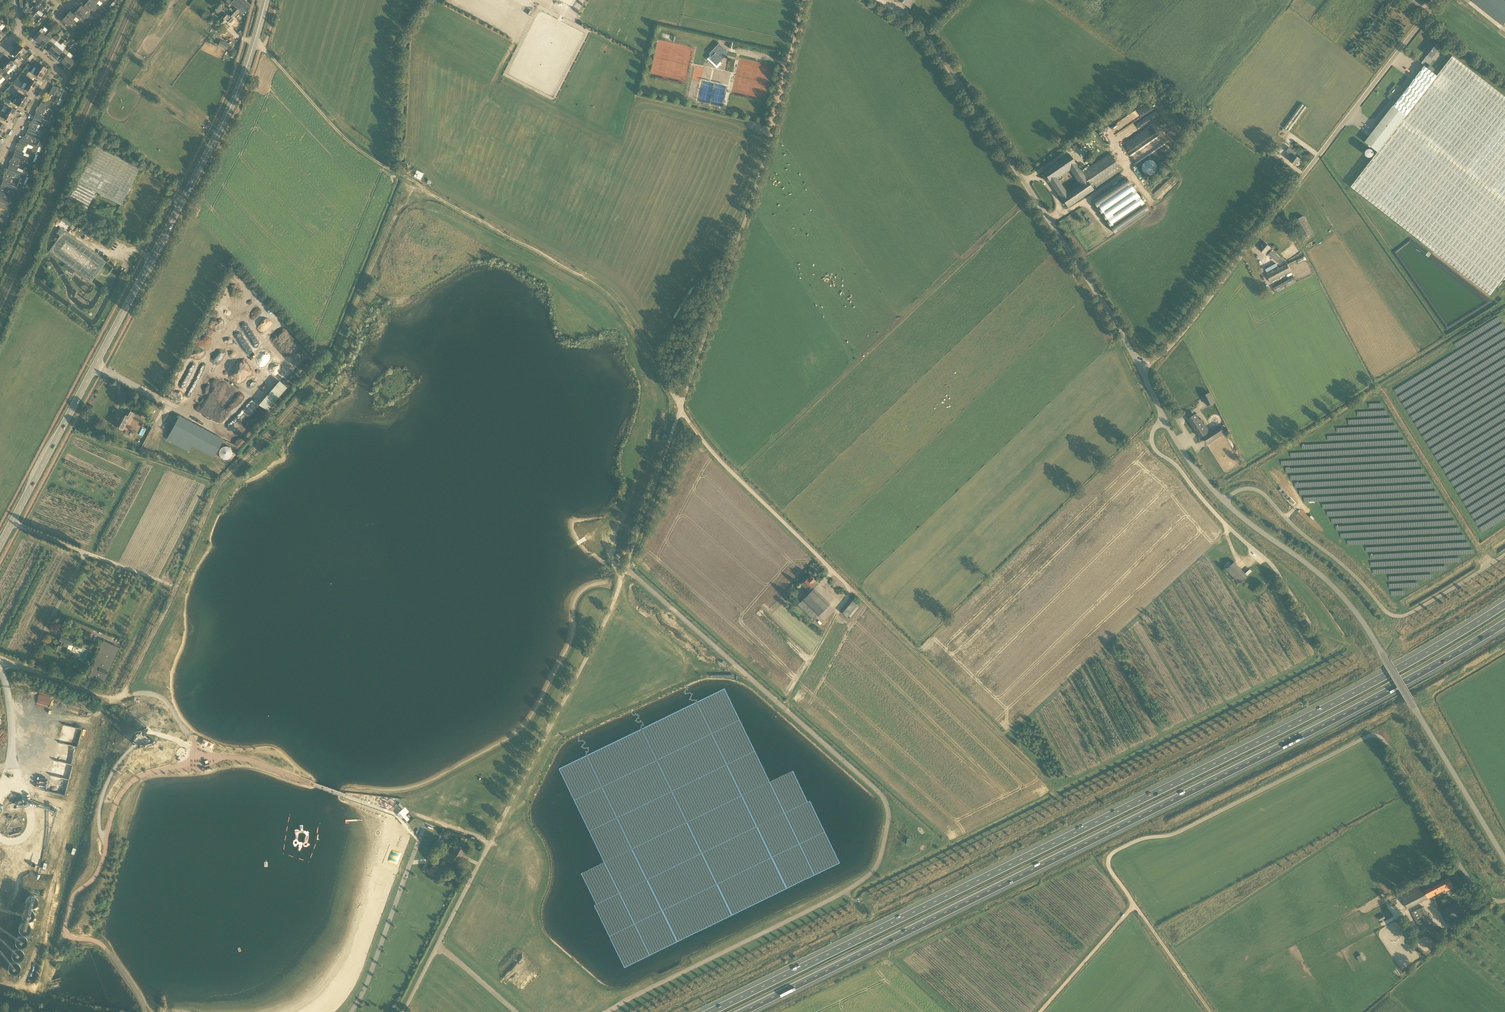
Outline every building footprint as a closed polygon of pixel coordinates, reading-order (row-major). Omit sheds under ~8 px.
[(39,10),(45,3),(42,0),(39,0),(35,4),(34,6),(39,10)] [(96,11),(98,9),(95,6),(97,3),(93,0),(89,0),(89,1),(88,0),(86,0),(85,1),(96,11)] [(235,8),(232,11),(229,14),(228,15),(224,20),(223,21),(227,24),(239,11),(238,10),(240,9),(241,7),(246,11),(251,6),(245,0),(243,0),(241,2),(236,8),(235,8)] [(910,9),(916,0),(897,0),(910,9)] [(1503,0),(1472,0),(1472,1),(1503,25),(1504,23),(1504,2),(1503,0)] [(94,12),(96,11),(85,1),(84,3),(85,4),(83,7),(87,11),(89,12),(91,10),(94,12)] [(39,10),(43,14),(50,7),(45,3),(39,10)] [(76,9),(86,18),(88,16),(85,14),(87,11),(83,7),(81,5),(79,8),(77,7),(76,9)] [(75,13),(73,14),(73,15),(76,17),(79,20),(82,17),(85,20),(86,18),(76,9),(74,10),(76,12),(75,13)] [(66,13),(64,15),(75,24),(76,23),(77,22),(74,20),(76,17),(73,15),(73,14),(70,11),(70,12),(69,12),(68,14),(66,13)] [(62,21),(68,26),(70,23),(73,26),(75,24),(64,15),(63,16),(64,18),(62,21)] [(35,40),(40,43),(45,37),(43,35),(46,32),(42,28),(37,34),(39,36),(35,40)] [(44,47),(47,43),(49,45),(54,39),(48,34),(45,37),(40,43),(44,47)] [(54,39),(49,45),(52,47),(48,51),(52,54),(58,48),(61,45),(57,41),(60,38),(59,36),(59,35),(57,36),(54,39)] [(1432,58),(1441,47),(1433,41),(1430,44),(1432,45),(1425,54),(1432,58)] [(725,56),(727,55),(728,53),(729,52),(719,42),(709,53),(709,55),(711,56),(709,58),(716,65),(725,56)] [(15,49),(23,55),(27,51),(19,44),(15,49)] [(58,48),(52,54),(57,58),(60,54),(62,56),(67,51),(65,49),(62,51),(58,48)] [(15,60),(20,65),(23,63),(19,60),(23,55),(15,49),(12,53),(17,58),(15,60)] [(67,51),(62,56),(64,58),(61,62),(65,66),(73,56),(67,51)] [(75,67),(80,62),(73,56),(65,66),(69,69),(73,65),(75,67)] [(1503,96),(1452,56),(1437,76),(1436,75),(1406,115),(1378,152),(1351,186),(1490,295),(1504,276),(1504,97),(1503,96)] [(20,65),(15,60),(13,62),(8,57),(4,62),(11,69),(15,64),(18,68),(19,67),(20,65)] [(7,73),(11,69),(4,62),(0,66),(5,71),(3,73),(9,78),(11,76),(7,73)] [(34,68),(44,74),(47,69),(39,64),(36,68),(34,67),(34,68)] [(1424,66),(1413,81),(1425,90),(1436,75),(1424,66)] [(31,73),(29,75),(34,78),(35,75),(41,79),(44,74),(34,68),(31,73)] [(38,84),(32,80),(34,78),(29,75),(27,74),(26,77),(27,78),(24,83),(27,84),(35,89),(38,84)] [(1406,115),(1425,90),(1413,81),(1394,105),(1406,115)] [(14,84),(13,86),(18,89),(20,90),(22,88),(24,89),(32,94),(35,89),(27,84),(24,83),(24,82),(21,87),(15,83),(14,83),(14,84)] [(44,104),(52,108),(54,103),(49,100),(51,95),(54,96),(55,94),(57,96),(59,93),(56,92),(58,88),(53,86),(44,104)] [(17,91),(17,92),(19,93),(21,94),(18,99),(26,104),(29,99),(25,96),(23,95),(24,93),(20,90),(18,89),(17,91)] [(54,103),(52,108),(59,111),(66,96),(67,94),(68,93),(66,92),(65,92),(63,91),(61,95),(59,93),(57,96),(60,97),(60,99),(62,100),(59,105),(57,104),(54,103)] [(15,104),(23,109),(26,104),(18,99),(15,104)] [(4,105),(1,111),(5,112),(14,117),(16,112),(10,108),(11,105),(9,104),(4,102),(5,102),(3,105),(4,105)] [(48,108),(54,111),(51,116),(56,118),(59,111),(52,108),(44,104),(41,102),(38,110),(44,113),(45,110),(47,111),(48,108)] [(1289,131),(1306,107),(1301,103),(1284,128),(1289,131)] [(1378,152),(1406,115),(1394,105),(1365,142),(1378,152)] [(38,110),(35,115),(34,117),(52,126),(56,118),(51,116),(49,121),(43,119),(44,117),(43,116),(44,113),(38,110)] [(5,112),(2,118),(1,120),(3,121),(4,119),(11,122),(14,117),(5,112)] [(33,120),(31,124),(35,126),(37,128),(38,125),(40,126),(41,123),(47,126),(44,131),(49,133),(52,126),(34,117),(33,120)] [(28,130),(27,132),(45,141),(49,133),(44,131),(42,136),(36,134),(37,131),(36,130),(37,128),(35,126),(31,124),(28,130)] [(1148,131),(1136,138),(1139,143),(1151,136),(1148,131)] [(27,132),(23,140),(30,143),(31,139),(33,140),(34,138),(39,140),(37,146),(39,147),(42,148),(45,141),(27,132)] [(19,141),(17,146),(24,149),(25,146),(27,147),(28,145),(33,147),(31,152),(36,154),(38,155),(39,155),(40,153),(37,151),(39,147),(37,146),(30,143),(23,140),(20,139),(19,141)] [(96,192),(120,205),(126,194),(127,194),(132,185),(131,185),(140,168),(97,145),(78,183),(69,199),(87,209),(96,192)] [(15,152),(14,154),(33,162),(34,160),(35,157),(37,158),(38,155),(36,154),(31,152),(29,157),(29,158),(23,155),(24,154),(24,153),(23,152),(24,149),(17,146),(16,149),(15,152)] [(1296,153),(1289,147),(1286,151),(1293,157),(1290,161),(1296,166),(1301,159),(1295,155),(1296,153)] [(1371,148),(1366,154),(1372,158),(1376,151),(1371,148)] [(1043,172),(1068,207),(1094,189),(1092,186),(1095,185),(1096,187),(1122,170),(1110,152),(1082,172),(1081,170),(1070,154),(1043,172)] [(1280,167),(1284,161),(1271,152),(1267,157),(1280,167)] [(15,163),(18,164),(19,161),(21,162),(22,160),(27,162),(25,167),(30,169),(33,162),(14,154),(12,159),(16,160),(15,163)] [(1142,171),(1155,175),(1158,162),(1145,159),(1142,171)] [(18,164),(15,163),(14,166),(10,164),(8,169),(27,177),(30,169),(25,167),(23,173),(17,170),(18,168),(16,167),(18,164)] [(7,172),(6,174),(10,175),(9,178),(11,179),(13,176),(14,177),(15,176),(15,175),(21,177),(19,182),(24,184),(25,185),(26,185),(27,182),(26,182),(25,182),(27,177),(8,169),(7,171),(7,172)] [(1125,177),(1093,199),(1115,232),(1148,211),(1125,177)] [(4,180),(2,182),(2,184),(20,192),(24,184),(19,182),(16,188),(11,186),(12,183),(10,182),(11,179),(9,178),(8,181),(4,180)] [(3,193),(5,194),(6,192),(8,192),(9,190),(15,192),(12,197),(17,199),(19,195),(20,192),(2,184),(0,187),(0,188),(0,192),(3,193)] [(1,202),(4,203),(7,204),(10,205),(13,207),(14,207),(15,204),(17,201),(17,200),(17,199),(12,197),(12,199),(11,200),(11,201),(10,203),(8,202),(5,201),(5,199),(6,199),(6,198),(4,198),(5,194),(3,193),(0,192),(0,201),(1,202)] [(63,218),(59,216),(53,225),(56,227),(63,218)] [(1313,233),(1304,216),(1294,221),(1303,239),(1313,233)] [(106,262),(64,231),(49,251),(91,283),(96,276),(98,278),(104,269),(102,268),(106,262)] [(1272,251),(1270,249),(1271,247),(1265,242),(1259,249),(1265,254),(1267,252),(1269,254),(1268,255),(1280,265),(1284,260),(1272,250),(1272,251)] [(1287,249),(1281,254),(1287,261),(1299,251),(1296,247),(1290,252),(1287,249)] [(1291,272),(1287,264),(1266,275),(1270,283),(1291,272)] [(1273,286),(1275,292),(1297,283),(1295,278),(1273,286)] [(267,411),(287,387),(279,381),(259,404),(267,411)] [(1208,406),(1214,403),(1209,393),(1203,396),(1208,406)] [(130,421),(134,414),(127,410),(125,415),(121,413),(114,426),(123,430),(125,426),(124,426),(128,419),(130,421)] [(1220,425),(1210,432),(1201,419),(1198,421),(1195,415),(1188,419),(1201,438),(1203,436),(1208,444),(1225,433),(1220,425)] [(223,440),(179,416),(166,440),(171,442),(189,451),(192,445),(214,457),(223,440)] [(219,451),(219,452),(219,453),(219,454),(219,455),(220,456),(220,457),(221,457),(221,458),(222,458),(222,459),(223,459),(224,459),(225,460),(226,460),(227,460),(228,459),(229,459),(230,458),(231,457),(232,456),(232,455),(232,454),(233,453),(233,452),(232,452),(232,451),(232,450),(232,449),(231,449),(231,448),(230,448),(230,447),(229,447),(228,447),(228,446),(227,446),(226,446),(225,446),(224,446),(223,447),(222,447),(221,448),(220,448),(220,449),(220,450),(219,450),(219,451)] [(1237,585),(1247,576),(1247,575),(1245,573),(1235,562),(1224,571),(1237,585)] [(809,579),(808,578),(802,584),(810,592),(798,605),(814,620),(819,616),(824,621),(834,610),(811,588),(814,584),(813,583),(816,580),(812,576),(809,579)] [(847,617),(854,609),(857,605),(851,600),(841,612),(847,617)] [(73,646),(70,644),(72,638),(62,634),(60,640),(59,640),(59,641),(60,641),(63,642),(61,646),(60,646),(58,646),(56,651),(57,650),(65,653),(65,654),(67,649),(71,651),(73,646)] [(87,638),(86,640),(84,639),(82,642),(83,642),(85,643),(85,645),(90,647),(93,640),(87,638)] [(87,678),(103,685),(119,648),(103,641),(87,678)] [(200,745),(212,750),(214,744),(203,739),(200,745)] [(504,765),(499,769),(506,777),(510,773),(504,765)] [(443,791),(455,786),(452,779),(440,784),(443,791)] [(527,779),(523,788),(528,790),(532,781),(527,779)] [(450,805),(448,812),(467,817),(469,811),(450,805)] [(404,808),(399,812),(404,818),(407,822),(410,819),(406,814),(409,811),(405,807),(404,808)] [(455,844),(451,853),(461,858),(462,856),(465,849),(462,848),(458,846),(455,844)] [(443,874),(447,867),(436,861),(432,868),(443,874)] [(1444,888),(1452,884),(1449,877),(1438,882),(1435,877),(1400,895),(1407,909),(1415,905),(1445,890),(1444,888)] [(1463,914),(1457,902),(1441,910),(1448,922),(1463,914)] [(1433,927),(1424,906),(1411,912),(1418,926),(1422,925),(1424,931),(1433,927)] [(31,932),(27,922),(19,926),(23,935),(31,932)] [(373,1007),(370,998),(346,1007),(348,1011),(359,1011),(373,1007)]
